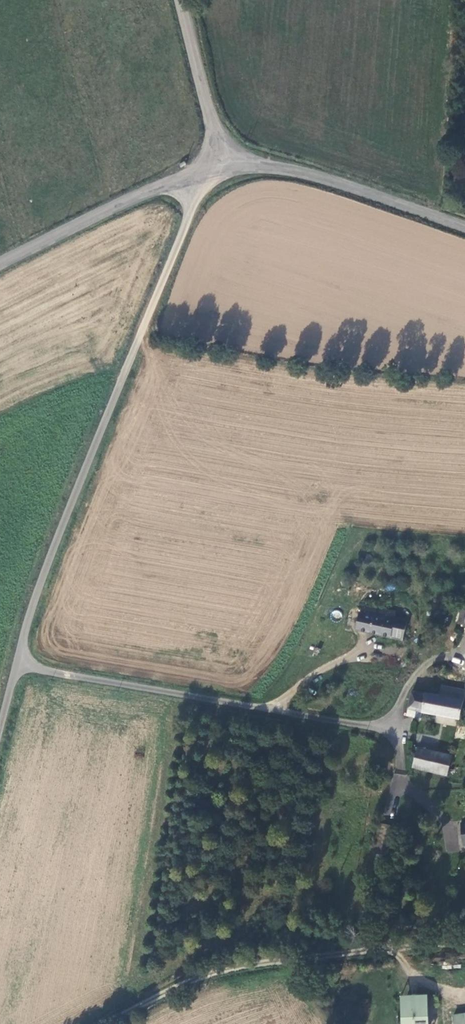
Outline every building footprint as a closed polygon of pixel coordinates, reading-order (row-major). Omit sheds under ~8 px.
[(464,628),(464,612),(464,611),(463,618),(457,617),(458,610),(459,606),(451,606),(448,625),(464,628)] [(358,607),(357,615),(398,623),(397,625),(401,626),(402,621),(389,619),(390,613),(358,607)] [(464,611),(458,610),(457,617),(463,618),(464,611)] [(397,642),(401,626),(397,625),(398,623),(357,615),(353,614),(350,632),(397,642)] [(400,716),(408,717),(410,710),(462,720),(464,719),(464,702),(456,700),(458,690),(436,686),(433,697),(407,692),(400,716)] [(408,765),(407,768),(419,771),(441,775),(444,756),(411,749),(408,765)] [(388,827),(373,824),(370,840),(367,853),(371,854),(370,860),(381,862),(388,827)] [(455,825),(457,847),(464,847),(464,825),(455,825)] [(423,994),(413,995),(414,1007),(397,1008),(397,1023),(424,1023),(423,994)] [(413,995),(396,996),(397,1008),(414,1007),(413,995)] [(441,1017),(442,1023),(463,1023),(462,1014),(441,1017)]
